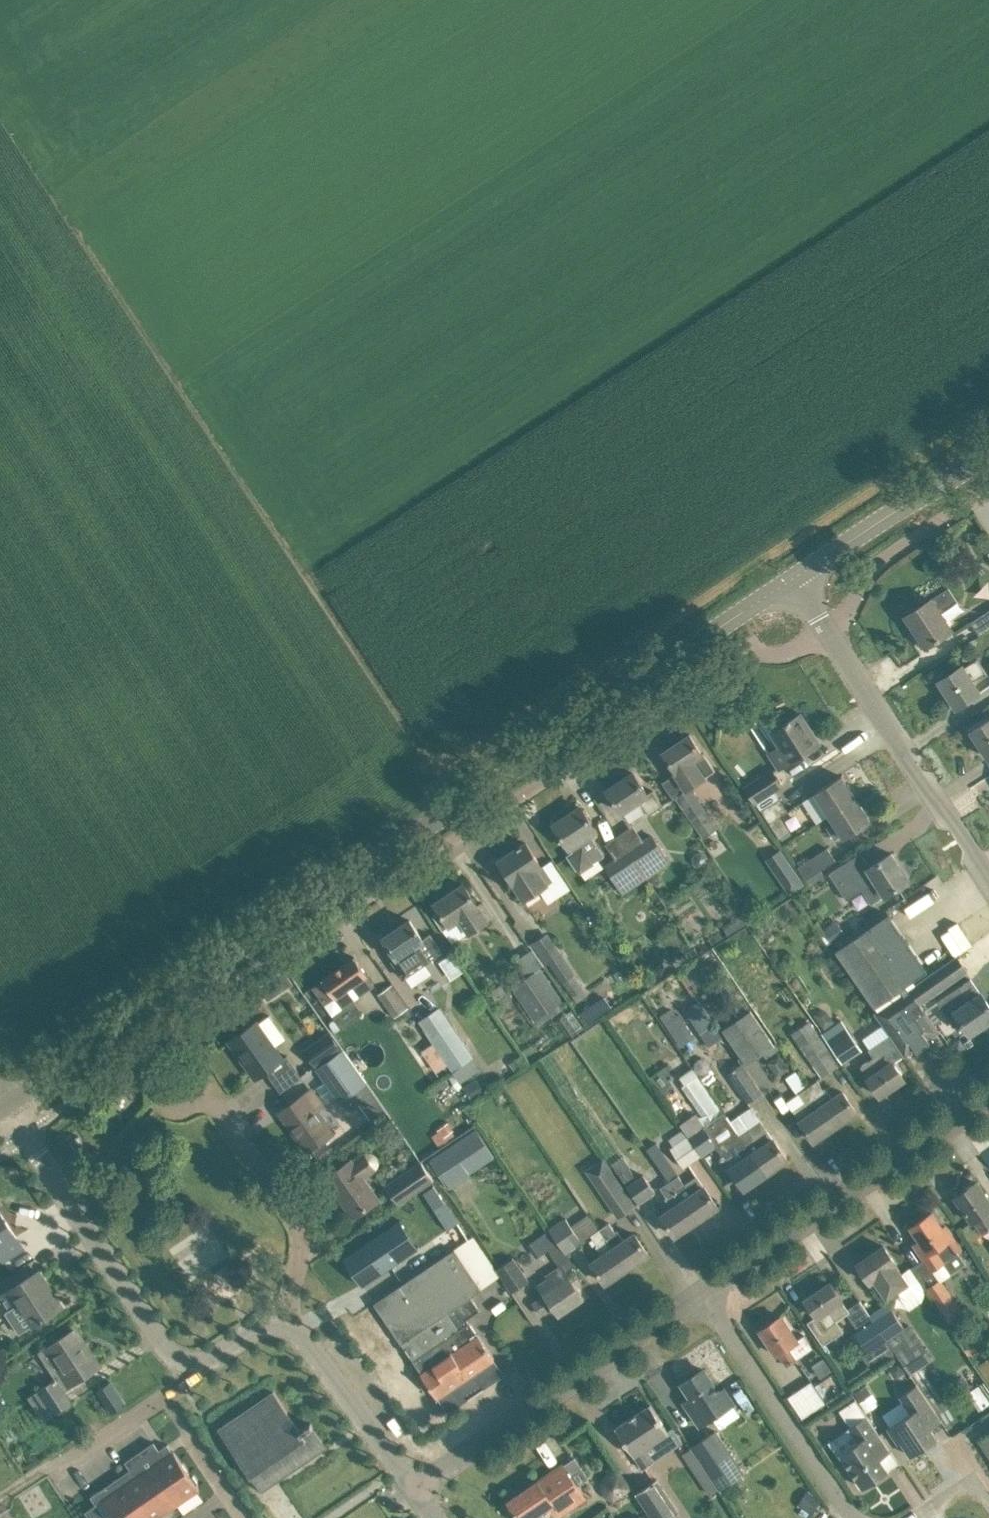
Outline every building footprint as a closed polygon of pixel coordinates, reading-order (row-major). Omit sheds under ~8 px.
[(941,611),(957,600),(948,587),(906,615),(917,632),(914,634),(922,647),(952,628),(941,611)] [(980,634),(988,628),(988,610),(972,621),(980,634)] [(939,680),(957,707),(980,692),(973,680),(985,672),(976,658),(963,667),(962,665),(939,680)] [(773,730),(781,744),(770,752),(779,767),(820,741),(817,737),(815,738),(812,733),(814,732),(801,712),(791,718),(790,717),(786,720),(787,721),(773,730)] [(988,756),(988,719),(972,730),(988,756)] [(690,733),(663,751),(677,772),(676,772),(686,788),(715,769),(704,753),(703,753),(690,733)] [(773,789),(781,785),(771,770),(746,786),(757,804),(775,793),(773,789)] [(642,798),(651,812),(663,804),(653,789),(648,793),(633,771),(607,788),(622,811),(642,798)] [(830,814),(856,797),(842,775),(816,792),(830,814)] [(690,787),(677,797),(703,837),(717,828),(690,787)] [(757,804),(779,838),(791,830),(781,815),(787,811),(775,793),(757,804)] [(830,814),(832,818),(826,822),(834,835),(841,831),(844,836),(870,819),(856,797),(830,814)] [(596,829),(592,822),(581,806),(554,823),(572,851),(567,855),(578,872),(604,855),(590,833),(596,829)] [(630,849),(648,877),(671,862),(653,834),(630,849)] [(499,860),(524,899),(552,881),(526,842),(499,860)] [(798,866),(810,884),(825,875),(821,869),(835,859),(827,847),(798,866)] [(606,865),(624,893),(648,877),(630,849),(606,865)] [(853,877),(844,863),(829,872),(846,898),(861,888),(871,903),(909,879),(908,878),(905,880),(895,864),(898,862),(892,852),(853,877)] [(805,884),(789,860),(773,870),(790,894),(805,884)] [(464,883),(435,902),(441,911),(434,916),(443,928),(458,918),(468,932),(493,915),(483,901),(478,904),(464,883)] [(862,932),(837,949),(838,950),(875,1006),(913,980),(914,980),(895,952),(909,943),(889,914),(876,923),(862,932)] [(410,919),(384,937),(396,956),(392,959),(404,978),(431,961),(430,959),(442,951),(431,933),(423,938),(410,919)] [(449,975),(454,976),(463,970),(452,953),(439,961),(449,975)] [(563,954),(547,964),(560,983),(576,972),(563,954)] [(375,985),(366,972),(355,956),(323,979),(314,986),(334,1014),(375,985)] [(680,973),(696,997),(714,984),(698,961),(680,973)] [(539,967),(512,986),(536,1020),(563,1000),(539,967)] [(284,969),(259,986),(268,1000),(293,983),(284,969)] [(934,972),(876,1012),(905,1053),(939,1030),(921,1003),(944,987),(934,972)] [(938,1001),(954,1025),(961,1020),(968,1029),(985,1018),(987,1021),(988,1020),(988,1003),(981,992),(980,992),(968,974),(962,979),(964,983),(938,1001)] [(397,1014),(403,1022),(414,1014),(392,984),(379,994),(395,1016),(397,1014)] [(611,1016),(618,1028),(647,1011),(639,998),(611,1016)] [(700,999),(684,1010),(701,1034),(716,1024),(700,999)] [(673,1004),(658,1013),(678,1044),(692,1035),(673,1004)] [(724,1029),(746,1062),(773,1044),(751,1011),(724,1029)] [(905,1053),(876,1012),(875,1013),(890,1034),(869,1049),(874,1056),(860,1065),(869,1078),(868,1078),(880,1094),(905,1077),(894,1061),(905,1053)] [(232,1039),(246,1059),(244,1060),(256,1077),(283,1058),(274,1046),(286,1037),(270,1015),(258,1023),(257,1021),(251,1025),(247,1020),(232,1030),(236,1035),(230,1040),(231,1040),(232,1039)] [(453,1070),(475,1055),(452,1022),(437,1032),(426,1015),(418,1020),(453,1070)] [(822,1032),(842,1061),(861,1048),(842,1019),(822,1032)] [(841,1063),(811,1020),(792,1033),(821,1077),(841,1063)] [(306,1049),(316,1065),(341,1047),(330,1032),(306,1049)] [(316,1066),(341,1101),(366,1083),(341,1047),(316,1065),(317,1065),(316,1066)] [(759,1091),(741,1064),(729,1071),(747,1099),(759,1091)] [(683,1085),(711,1127),(727,1116),(699,1074),(683,1085)] [(818,1079),(807,1086),(835,1125),(857,1110),(843,1090),(831,1098),(818,1079)] [(807,1086),(798,1092),(805,1102),(793,1109),(814,1139),(835,1125),(807,1086)] [(290,1125),(292,1124),(308,1147),(307,1148),(307,1149),(331,1133),(331,1132),(341,1125),(326,1102),(322,1105),(312,1090),(281,1111),(290,1125)] [(752,1106),(730,1120),(739,1133),(766,1172),(787,1158),(752,1106)] [(681,1124),(701,1154),(715,1145),(695,1114),(681,1124)] [(431,1158),(448,1185),(495,1155),(477,1128),(460,1139),(458,1136),(448,1143),(450,1145),(431,1158)] [(674,1143),(669,1146),(684,1166),(701,1154),(683,1128),(670,1136),(674,1143)] [(739,1133),(726,1142),(732,1152),(724,1157),(744,1187),(766,1172),(739,1133)] [(70,1141),(76,1151),(85,1146),(79,1136),(70,1141)] [(655,1140),(645,1146),(664,1177),(674,1171),(655,1140)] [(327,1177),(338,1193),(339,1192),(343,1197),(341,1198),(354,1215),(377,1199),(360,1175),(373,1166),(363,1153),(352,1161),(351,1160),(327,1177)] [(610,1164),(638,1203),(655,1190),(643,1173),(637,1177),(622,1156),(610,1164)] [(386,1184),(399,1203),(432,1182),(419,1162),(386,1184)] [(595,1182),(618,1216),(636,1203),(613,1170),(595,1182)] [(679,1174),(670,1180),(697,1219),(718,1205),(698,1175),(685,1184),(679,1174)] [(697,1219),(670,1180),(661,1186),(667,1196),(665,1197),(671,1207),(661,1214),(675,1234),(697,1219)] [(988,1197),(977,1181),(955,1196),(972,1221),(974,1220),(982,1232),(988,1227),(988,1211),(988,1209),(988,1208),(988,1199),(988,1197)] [(5,1258),(23,1246),(0,1210),(0,1249),(5,1258)] [(920,1240),(915,1244),(932,1269),(949,1258),(956,1269),(966,1262),(957,1249),(963,1245),(947,1222),(941,1226),(932,1212),(911,1226),(920,1240)] [(565,1217),(550,1228),(566,1251),(582,1240),(571,1224),(565,1217)] [(399,1220),(345,1256),(364,1283),(417,1247),(399,1220)] [(610,1221),(599,1229),(626,1267),(648,1252),(634,1231),(623,1238),(618,1230),(616,1231),(610,1221)] [(456,1225),(435,1239),(442,1249),(463,1235),(456,1225)] [(599,1228),(591,1234),(598,1243),(596,1244),(602,1253),(591,1260),(605,1281),(626,1267),(599,1229),(599,1228)] [(548,1249),(557,1242),(549,1230),(540,1236),(548,1249)] [(374,1302),(437,1395),(494,1357),(468,1318),(480,1309),(470,1295),(491,1282),(464,1241),(374,1302)] [(884,1245),(870,1254),(867,1250),(856,1258),(858,1262),(858,1263),(871,1282),(882,1298),(909,1280),(884,1245)] [(497,1268),(513,1291),(529,1280),(513,1257),(497,1268)] [(583,1297),(561,1264),(546,1274),(547,1276),(537,1283),(546,1295),(534,1303),(541,1313),(553,1305),(559,1313),(583,1297)] [(5,1311),(19,1333),(33,1323),(34,1324),(63,1305),(59,1301),(57,1302),(46,1286),(49,1284),(39,1270),(2,1294),(10,1308),(5,1311)] [(956,1301),(942,1279),(929,1288),(948,1315),(953,1312),(949,1306),(956,1301)] [(842,1299),(831,1281),(806,1299),(817,1315),(808,1321),(823,1344),(844,1330),(837,1320),(850,1311),(842,1299)] [(891,1307),(874,1318),(887,1337),(897,1353),(911,1373),(933,1357),(910,1324),(905,1327),(891,1307)] [(779,1352),(787,1364),(813,1347),(804,1334),(797,1339),(781,1315),(760,1329),(777,1354),(779,1352)] [(855,1331),(868,1350),(887,1337),(874,1318),(855,1331)] [(39,1352),(54,1375),(59,1372),(68,1386),(101,1364),(92,1351),(89,1353),(74,1329),(39,1352)] [(868,1350),(863,1354),(873,1369),(897,1353),(887,1337),(868,1350)] [(977,1363),(988,1380),(988,1355),(977,1363)] [(703,1368),(682,1382),(690,1395),(682,1400),(699,1424),(732,1402),(723,1389),(719,1392),(703,1368)] [(70,1403),(55,1378),(38,1389),(46,1401),(41,1404),(48,1416),(70,1403)] [(126,1402),(111,1380),(98,1388),(113,1411),(126,1402)] [(811,1380),(800,1388),(814,1408),(825,1400),(811,1380)] [(910,1412),(888,1427),(899,1443),(902,1441),(911,1455),(937,1437),(931,1427),(942,1420),(918,1384),(899,1396),(910,1412)] [(275,1481),(327,1446),(313,1425),(314,1425),(311,1421),(300,1429),(274,1390),(219,1428),(262,1490),(264,1489),(261,1484),(272,1477),(275,1481)] [(891,1450),(867,1415),(856,1398),(839,1409),(851,1428),(859,1440),(840,1452),(863,1487),(888,1470),(880,1457),(891,1450)] [(644,1447),(669,1430),(650,1403),(616,1427),(643,1467),(653,1460),(644,1447)] [(716,1429),(691,1445),(705,1465),(713,1476),(737,1459),(716,1429)] [(988,1452),(988,1432),(980,1438),(988,1452)] [(131,1469),(91,1496),(96,1503),(86,1511),(91,1517),(155,1517),(200,1488),(197,1483),(199,1482),(193,1475),(192,1476),(174,1450),(165,1457),(154,1441),(125,1461),(131,1469)] [(521,1517),(531,1517),(553,1503),(560,1513),(585,1496),(563,1464),(539,1480),(538,1479),(508,1500),(521,1517)] [(658,1479),(636,1494),(652,1517),(667,1517),(679,1510),(658,1479)]
